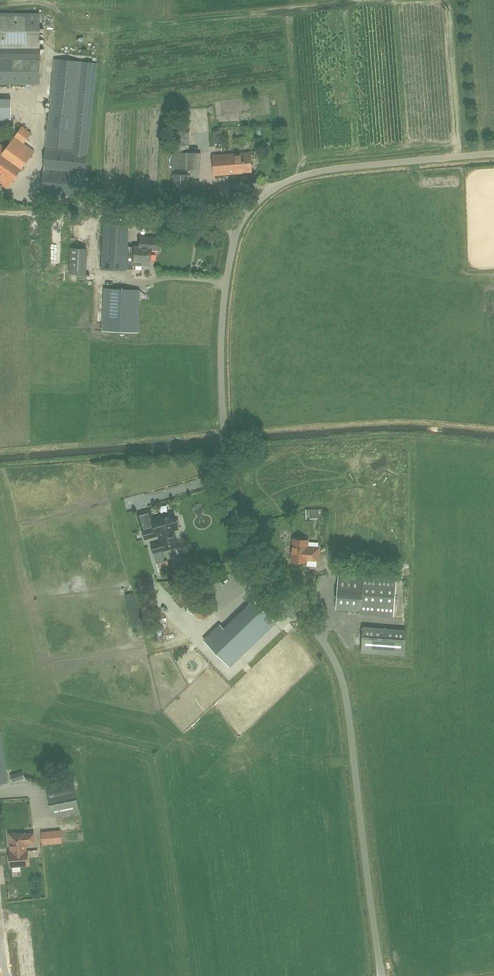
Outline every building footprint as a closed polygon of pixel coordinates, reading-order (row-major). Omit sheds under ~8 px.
[(40,85),(41,15),(0,14),(0,84),(40,85)] [(83,197),(97,64),(55,60),(41,193),(83,197)] [(13,123),(12,110),(0,110),(0,123),(13,123)] [(8,188),(34,151),(24,143),(32,133),(22,126),(7,149),(0,144),(0,182),(8,188)] [(263,129),(252,129),(252,137),(263,137),(263,129)] [(222,143),(222,130),(213,130),(214,143),(222,143)] [(174,131),(172,168),(200,169),(201,153),(189,153),(189,132),(174,131)] [(236,155),(238,173),(252,172),(250,153),(236,155)] [(238,174),(238,173),(236,155),(236,154),(213,156),(215,176),(238,174)] [(172,208),(197,207),(198,212),(218,211),(216,188),(196,189),(186,190),(187,175),(174,174),(172,204),(172,208)] [(152,248),(140,247),(135,247),(135,248),(127,247),(128,225),(104,224),(102,270),(126,271),(127,256),(135,256),(134,261),(143,262),(143,265),(150,265),(150,262),(151,262),(152,250),(152,248)] [(152,248),(152,250),(160,250),(161,239),(140,238),(140,247),(152,248)] [(88,278),(87,252),(72,253),(72,278),(88,278)] [(138,333),(140,291),(105,289),(103,331),(138,333)] [(134,500),(127,502),(129,509),(136,507),(134,500)] [(323,518),(323,509),(318,509),(306,509),(306,518),(323,518)] [(143,531),(145,538),(159,534),(161,543),(152,546),(153,552),(163,549),(163,550),(172,548),(173,548),(179,547),(177,539),(176,538),(173,530),(178,529),(177,526),(179,526),(179,525),(178,520),(177,519),(175,520),(173,513),(159,517),(158,517),(154,518),(154,519),(152,519),(154,527),(143,531)] [(292,540),(291,562),(306,563),(306,560),(317,561),(318,548),(307,548),(307,541),(301,540),(300,539),(296,539),(294,540),(292,540)] [(160,573),(171,570),(168,562),(158,565),(160,573)] [(393,616),(396,576),(363,574),(362,577),(338,575),(336,610),(360,612),(360,614),(393,616)] [(188,582),(172,597),(181,609),(186,605),(198,619),(206,619),(215,611),(188,582)] [(275,623),(254,601),(224,629),(220,625),(204,640),(230,666),(245,651),(275,623)] [(406,631),(363,628),(361,652),(404,655),(406,631)] [(25,778),(22,770),(12,774),(10,775),(13,782),(25,778)] [(51,820),(79,815),(77,804),(49,809),(51,820)] [(42,832),(43,845),(62,843),(61,831),(53,832),(53,831),(42,832)] [(20,852),(26,851),(25,844),(34,843),(33,834),(25,834),(16,834),(16,833),(8,833),(8,842),(10,842),(10,847),(20,847),(20,852)] [(26,851),(20,852),(20,847),(10,847),(10,852),(9,852),(9,856),(8,857),(9,862),(10,863),(10,866),(27,865),(26,851)]
